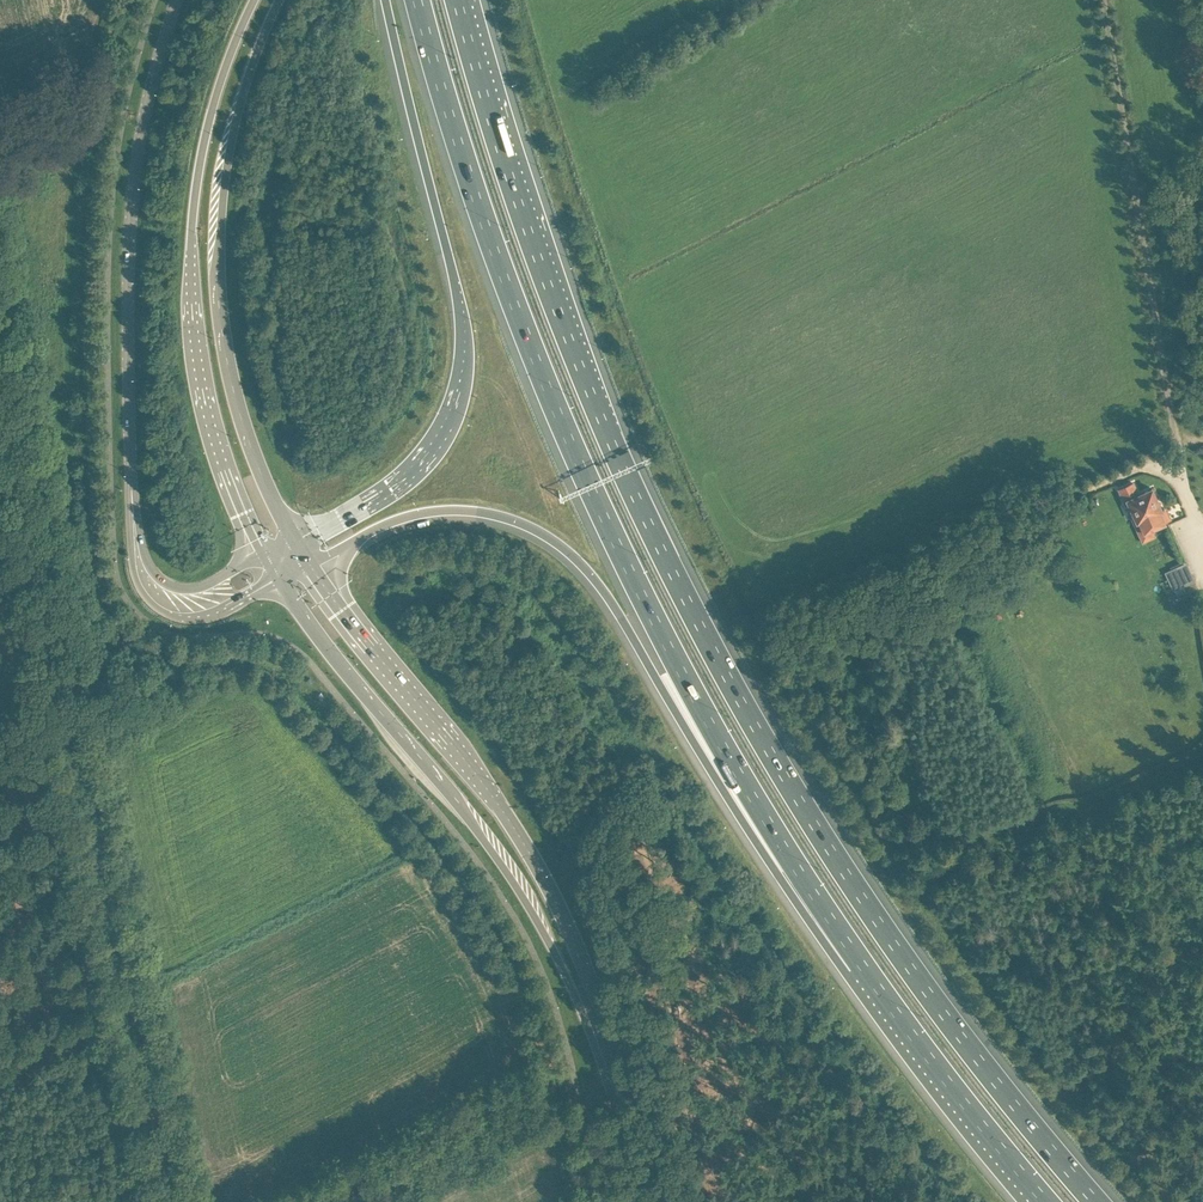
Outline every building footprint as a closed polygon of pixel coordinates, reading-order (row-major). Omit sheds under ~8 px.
[(1162,510),(1152,487),(1139,494),(1133,482),(1119,489),(1124,501),(1143,541),(1155,535),(1152,529),(1167,522),(1162,510)] [(1186,563),(1164,573),(1173,592),(1194,582),(1186,563)]
